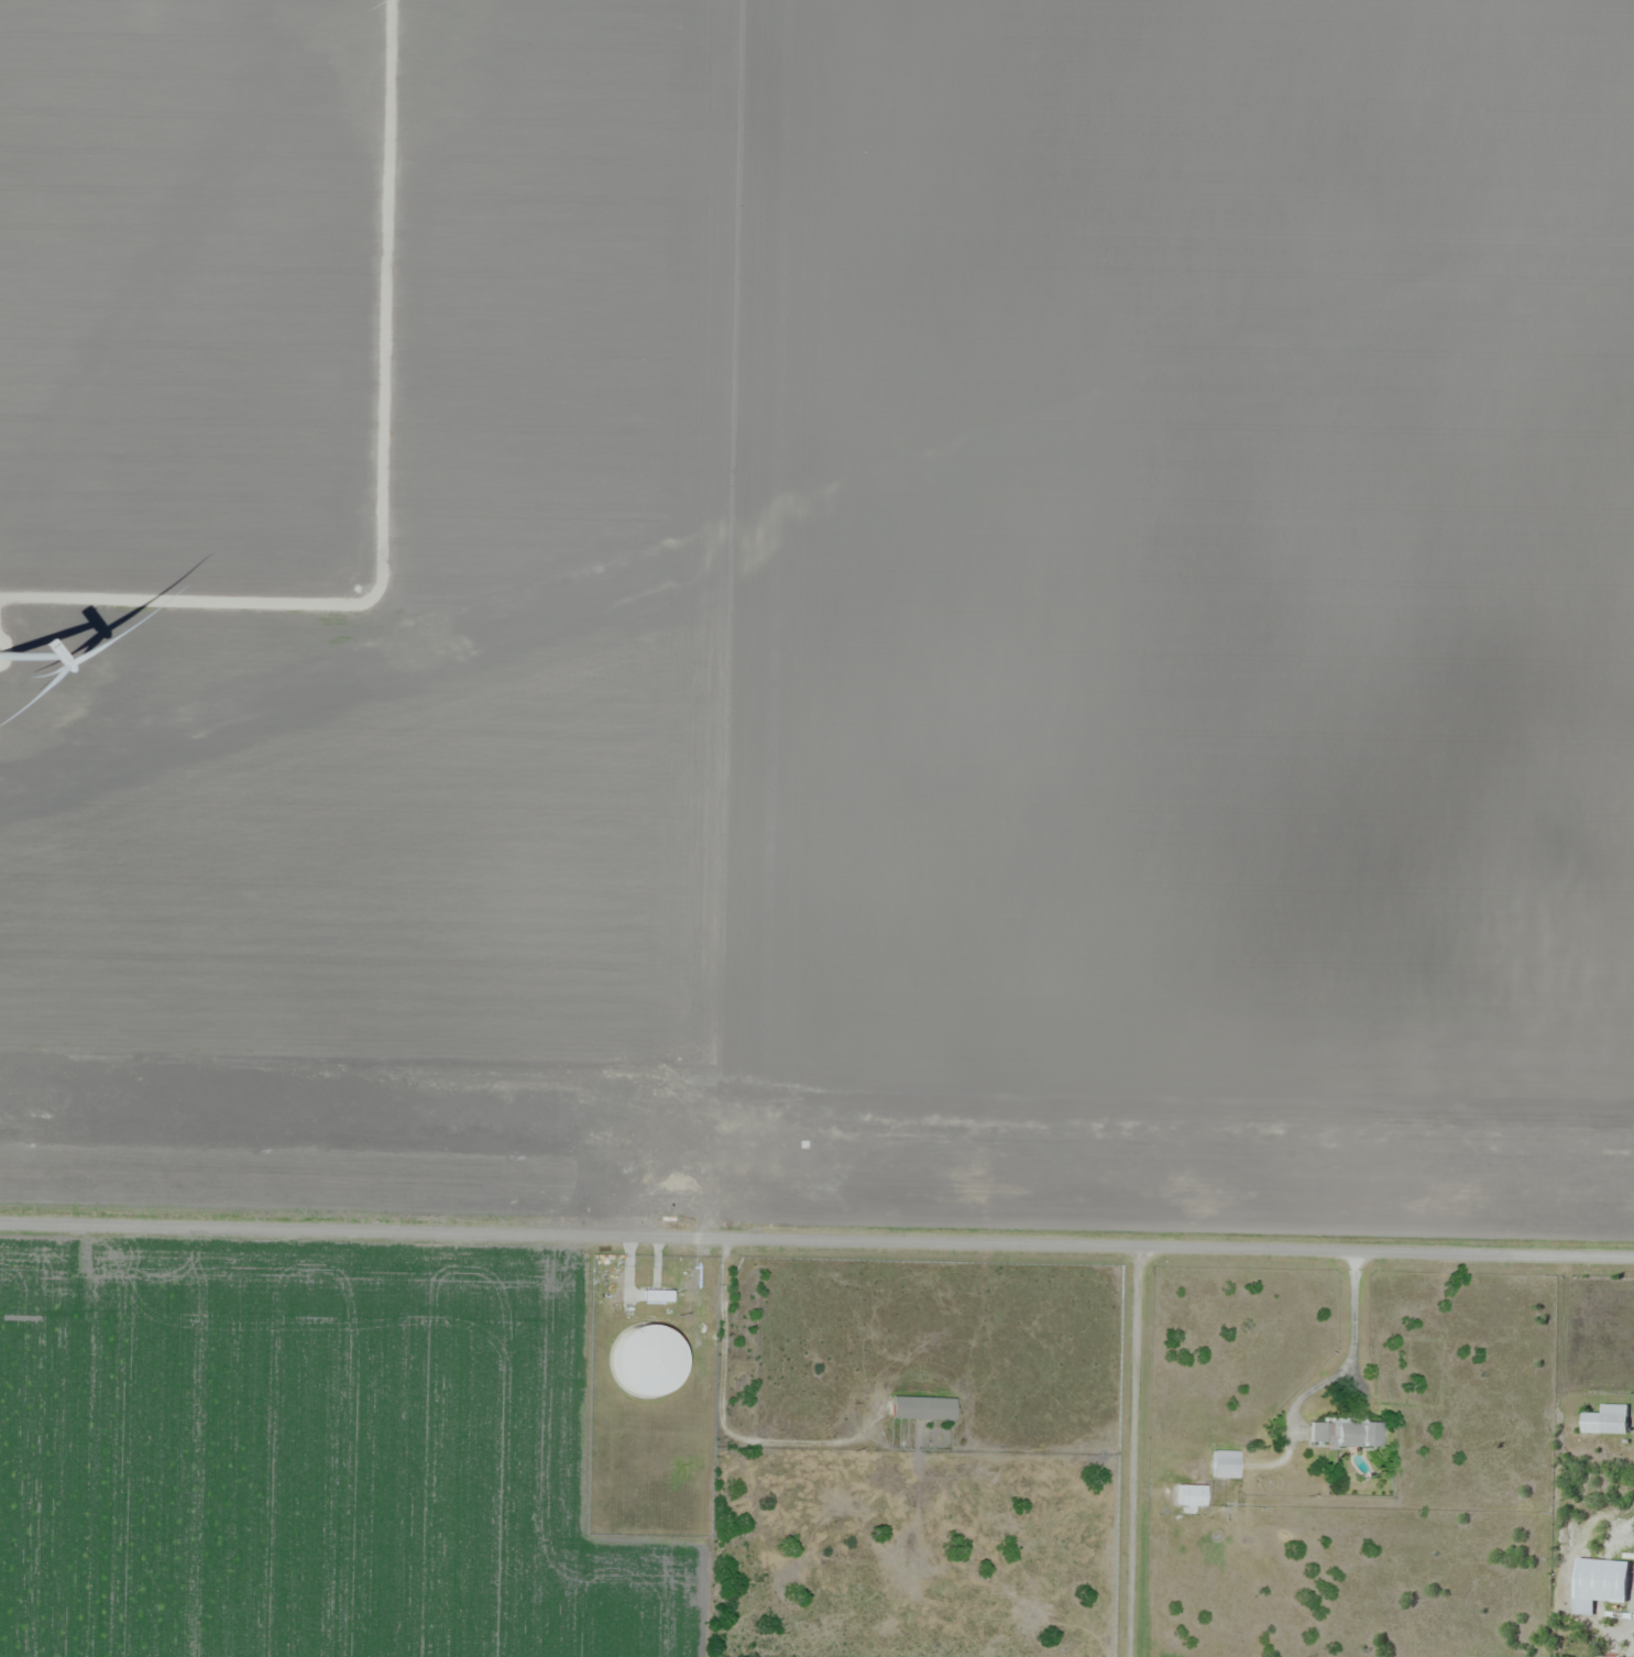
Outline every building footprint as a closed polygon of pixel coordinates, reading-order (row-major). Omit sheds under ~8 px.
[(667,1326),(622,1326),(621,1396),(666,1397),(667,1326)] [(952,1397),(889,1397),(889,1419),(952,1419),(952,1397)] [(1581,1433),(1582,1414),(1603,1414),(1603,1406),(1630,1407),(1628,1434),(1581,1433)] [(1311,1446),(1312,1423),(1383,1424),(1382,1447),(1311,1446)] [(1237,1478),(1237,1451),(1211,1451),(1211,1478),(1237,1478)] [(1203,1513),(1203,1485),(1175,1485),(1175,1505),(1183,1505),(1183,1513),(1203,1513)] [(1573,1613),(1578,1559),(1630,1563),(1626,1602),(1597,1600),(1595,1614),(1573,1613)]
